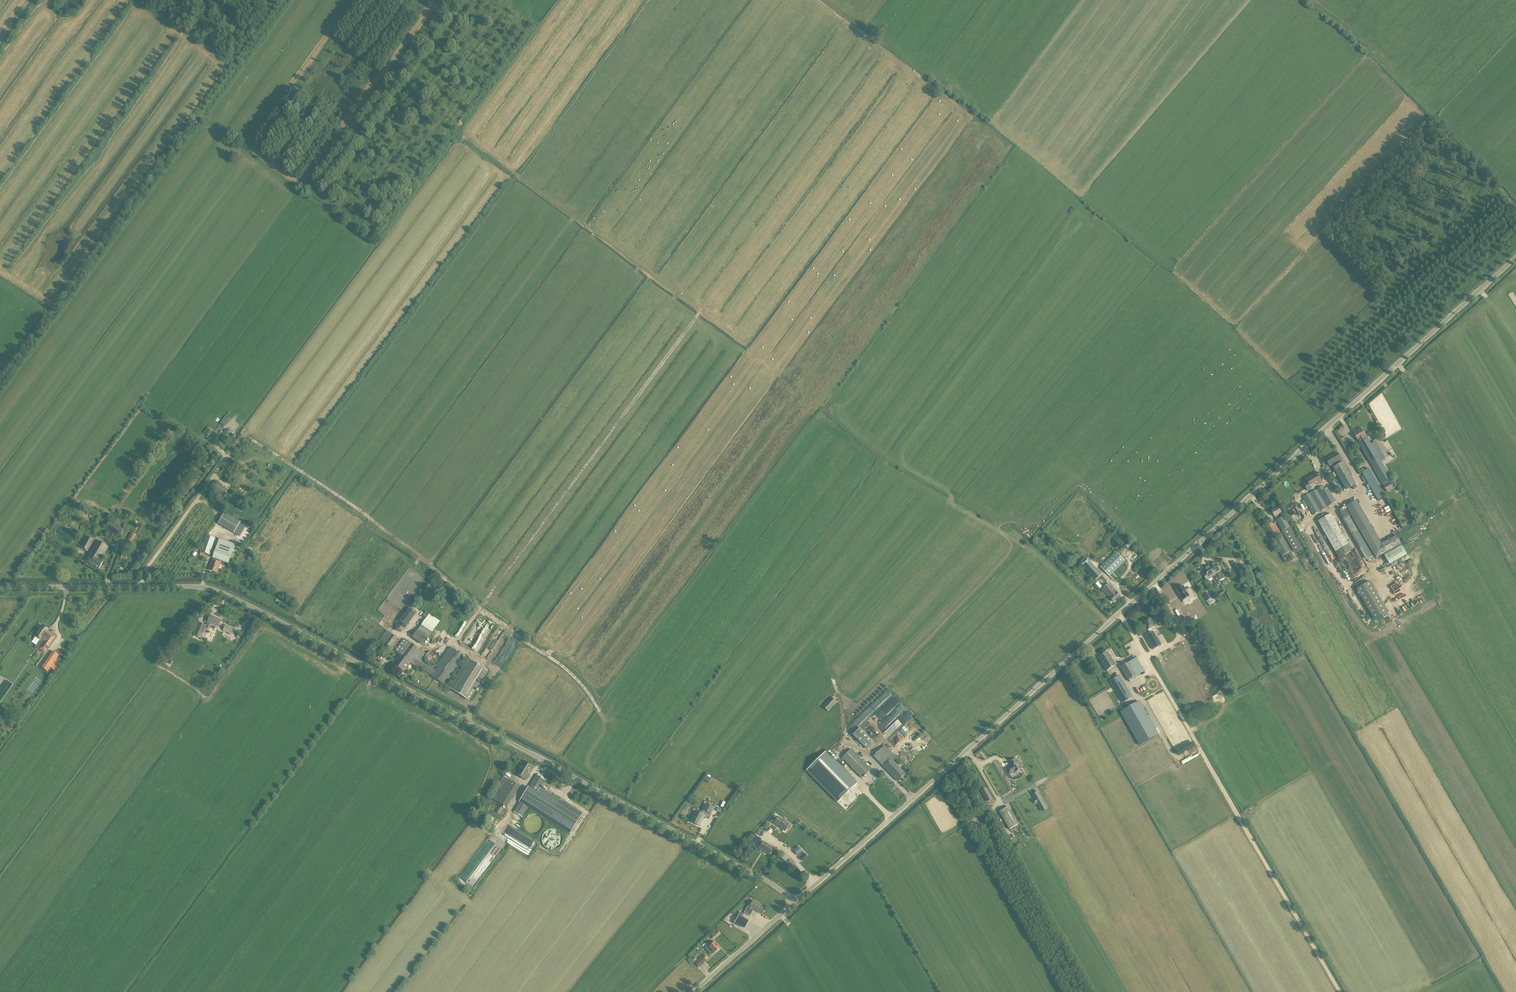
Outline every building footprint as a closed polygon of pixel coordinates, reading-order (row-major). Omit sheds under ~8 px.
[(225,425),(229,417),(225,415),(221,423),(225,425)] [(209,426),(204,432),(209,435),(213,429),(209,426)] [(227,444),(234,435),(226,429),(219,438),(227,444)] [(1368,441),(1368,440),(1368,439),(1367,438),(1366,437),(1362,429),(1354,434),(1359,441),(1360,443),(1360,444),(1382,483),(1391,479),(1369,441),(1368,441)] [(1334,468),(1336,471),(1335,472),(1337,475),(1338,475),(1347,490),(1352,487),(1355,485),(1356,484),(1337,453),(1326,459),(1330,466),(1338,461),(1340,465),(1334,468)] [(1384,495),(1369,469),(1362,472),(1377,498),(1380,497),(1381,499),(1385,497),(1384,495)] [(1323,482),(1317,472),(1306,479),(1308,482),(1304,484),(1308,491),(1312,488),(1310,485),(1315,482),(1317,485),(1323,482)] [(1397,486),(1395,481),(1390,484),(1390,482),(1384,485),(1387,492),(1393,489),(1393,488),(1397,486)] [(216,486),(213,491),(212,492),(223,499),(224,497),(228,490),(218,483),(216,486)] [(1325,491),(1322,487),(1303,498),(1314,515),(1336,502),(1329,489),(1325,491)] [(1396,536),(1382,544),(1356,500),(1346,506),(1347,508),(1340,512),(1344,519),(1343,519),(1352,535),(1366,560),(1374,556),(1373,554),(1374,554),(1376,558),(1401,544),(1396,536)] [(1388,503),(1382,506),(1385,511),(1390,508),(1388,503)] [(1280,518),(1278,515),(1282,513),(1278,507),(1272,511),(1295,552),(1296,552),(1303,549),(1297,539),(1284,516),(1280,518)] [(225,512),(218,524),(234,533),(240,521),(225,512)] [(1336,552),(1349,545),(1332,514),(1318,521),(1336,552)] [(109,521),(104,528),(119,537),(123,530),(109,521)] [(1279,536),(1277,533),(1272,523),(1267,526),(1273,536),(1275,535),(1277,537),(1279,536)] [(1123,542),(1123,540),(1122,539),(1122,537),(1121,536),(1120,535),(1119,535),(1116,534),(1115,534),(1113,534),(1112,535),(1111,536),(1109,537),(1109,538),(1108,540),(1108,541),(1108,542),(1108,544),(1109,545),(1110,547),(1111,548),(1112,548),(1114,549),(1115,549),(1117,549),(1118,549),(1120,548),(1121,547),(1122,546),(1122,545),(1123,543),(1123,542)] [(94,540),(86,535),(81,543),(90,548),(94,540)] [(201,552),(209,555),(215,538),(206,535),(201,552)] [(135,540),(129,537),(124,547),(130,550),(135,540)] [(235,544),(220,538),(213,558),(216,559),(216,561),(212,560),(209,570),(217,573),(221,563),(220,563),(221,561),(228,563),(235,544)] [(1282,556),(1289,552),(1282,538),(1275,542),(1282,556)] [(98,569),(103,561),(101,560),(109,547),(96,540),(84,560),(87,561),(86,561),(98,569)] [(1125,561),(1116,551),(1101,567),(1114,580),(1117,577),(1113,573),(1125,561)] [(1102,575),(1088,560),(1082,565),(1096,580),(1102,575)] [(1215,562),(1210,565),(1219,581),(1224,578),(1220,571),(1221,571),(1215,562)] [(1232,564),(1237,573),(1241,570),(1236,562),(1232,564)] [(1219,581),(1210,565),(1204,569),(1207,573),(1204,575),(1206,579),(1207,579),(1208,580),(1212,577),(1214,580),(1214,579),(1218,586),(1221,584),(1219,581)] [(1370,581),(1356,589),(1374,620),(1388,611),(1370,581)] [(1120,596),(1109,583),(1103,589),(1113,602),(1120,596)] [(1187,587),(1179,591),(1184,600),(1192,595),(1187,587)] [(1244,600),(1238,603),(1243,615),(1250,612),(1244,600)] [(410,609),(399,620),(405,626),(415,614),(410,609)] [(429,614),(421,625),(432,632),(440,621),(429,614)] [(198,622),(193,635),(201,639),(206,628),(208,629),(210,623),(219,627),(222,620),(210,615),(206,625),(198,622)] [(1145,626),(1148,630),(1155,626),(1150,618),(1141,624),(1143,627),(1145,626)] [(402,632),(404,626),(396,623),(394,629),(402,632)] [(39,649),(44,652),(55,636),(50,633),(49,634),(46,632),(48,629),(42,625),(40,628),(38,626),(35,631),(37,633),(35,636),(40,640),(41,639),(44,641),(39,649)] [(233,635),(235,629),(226,625),(223,631),(230,634),(229,635),(232,636),(233,635)] [(388,650),(397,638),(387,630),(387,631),(378,643),(388,650)] [(395,651),(400,654),(393,663),(404,671),(410,662),(415,666),(416,665),(432,675),(431,676),(445,685),(449,687),(449,688),(469,700),(488,671),(468,658),(451,685),(446,682),(464,655),(449,646),(435,670),(420,660),(425,653),(404,638),(395,651)] [(440,658),(440,657),(439,655),(439,654),(438,653),(437,652),(436,651),(434,651),(433,651),(431,651),(430,651),(429,652),(427,653),(426,654),(426,655),(425,657),(425,658),(425,660),(426,661),(427,663),(428,664),(429,665),(431,666),(432,666),(433,666),(435,665),(436,664),(437,664),(438,663),(439,661),(440,660),(440,658)] [(1107,670),(1116,665),(1108,652),(1099,657),(1107,670)] [(1129,680),(1144,671),(1136,658),(1121,667),(1129,680)] [(44,663),(50,668),(53,663),(47,659),(44,663)] [(1124,702),(1132,697),(1119,676),(1111,681),(1124,702)] [(887,688),(850,725),(852,727),(857,722),(860,726),(892,694),(887,688)] [(887,739),(913,715),(894,695),(872,716),(885,729),(882,733),(887,739)] [(823,706),(828,711),(837,702),(831,697),(823,706)] [(1121,712),(1140,745),(1158,734),(1139,701),(1121,712)] [(866,749),(873,742),(860,728),(852,735),(866,749)] [(842,742),(835,747),(838,751),(845,745),(842,742)] [(873,756),(898,781),(905,774),(893,761),(896,757),(884,745),(873,756)] [(842,758),(846,762),(861,778),(870,769),(851,749),(842,758)] [(856,783),(826,751),(807,770),(837,801),(856,783)] [(1015,772),(1022,768),(1017,759),(1010,763),(1012,766),(1006,769),(1009,775),(1015,771),(1015,772)] [(515,774),(525,780),(534,766),(523,760),(515,774)] [(570,833),(582,815),(540,788),(545,780),(536,775),(513,812),(522,817),(528,807),(570,833)] [(503,776),(490,797),(507,808),(520,786),(503,776)] [(981,791),(988,802),(992,799),(986,788),(981,791)] [(1038,792),(1033,795),(1035,799),(1034,800),(1036,804),(1037,803),(1042,811),(1047,808),(1038,792)] [(484,809),(488,811),(492,806),(484,801),(481,807),(484,809)] [(711,814),(714,807),(705,803),(701,813),(695,810),(690,821),(697,825),(699,821),(701,822),(705,815),(706,812),(711,814)] [(1010,829),(1019,824),(1009,807),(1000,812),(1010,829)] [(543,825),(543,823),(543,822),(543,820),(542,818),(541,817),(539,816),(538,815),(536,814),(534,814),(533,814),(531,814),(529,815),(528,816),(526,818),(525,819),(525,821),(524,823),(524,824),(525,826),(526,828),(526,829),(528,831),(529,832),(531,832),(533,833),(534,833),(536,833),(538,832),(539,831),(541,830),(542,828),(543,827),(543,825)] [(775,815),(771,821),(773,823),(772,823),(785,831),(790,824),(778,816),(777,817),(775,815)] [(508,826),(505,833),(515,838),(517,835),(520,836),(522,832),(508,826)] [(546,828),(543,844),(555,847),(555,842),(558,843),(558,839),(559,839),(561,831),(546,828)] [(753,838),(751,841),(758,846),(762,839),(758,837),(758,838),(754,835),(753,838)] [(774,847),(764,841),(759,847),(769,854),(774,847)] [(797,847),(793,851),(797,855),(802,851),(797,847)] [(786,863),(790,868),(795,863),(785,854),(782,858),(786,863)] [(761,913),(764,906),(753,900),(750,906),(748,905),(744,912),(750,916),(754,909),(761,913)] [(745,928),(749,921),(739,915),(735,922),(745,928)] [(717,931),(711,936),(714,939),(720,934),(717,931)] [(714,953),(720,948),(714,942),(709,946),(708,945),(706,948),(711,954),(714,952),(714,953)] [(699,967),(706,960),(703,956),(695,963),(699,967)]
